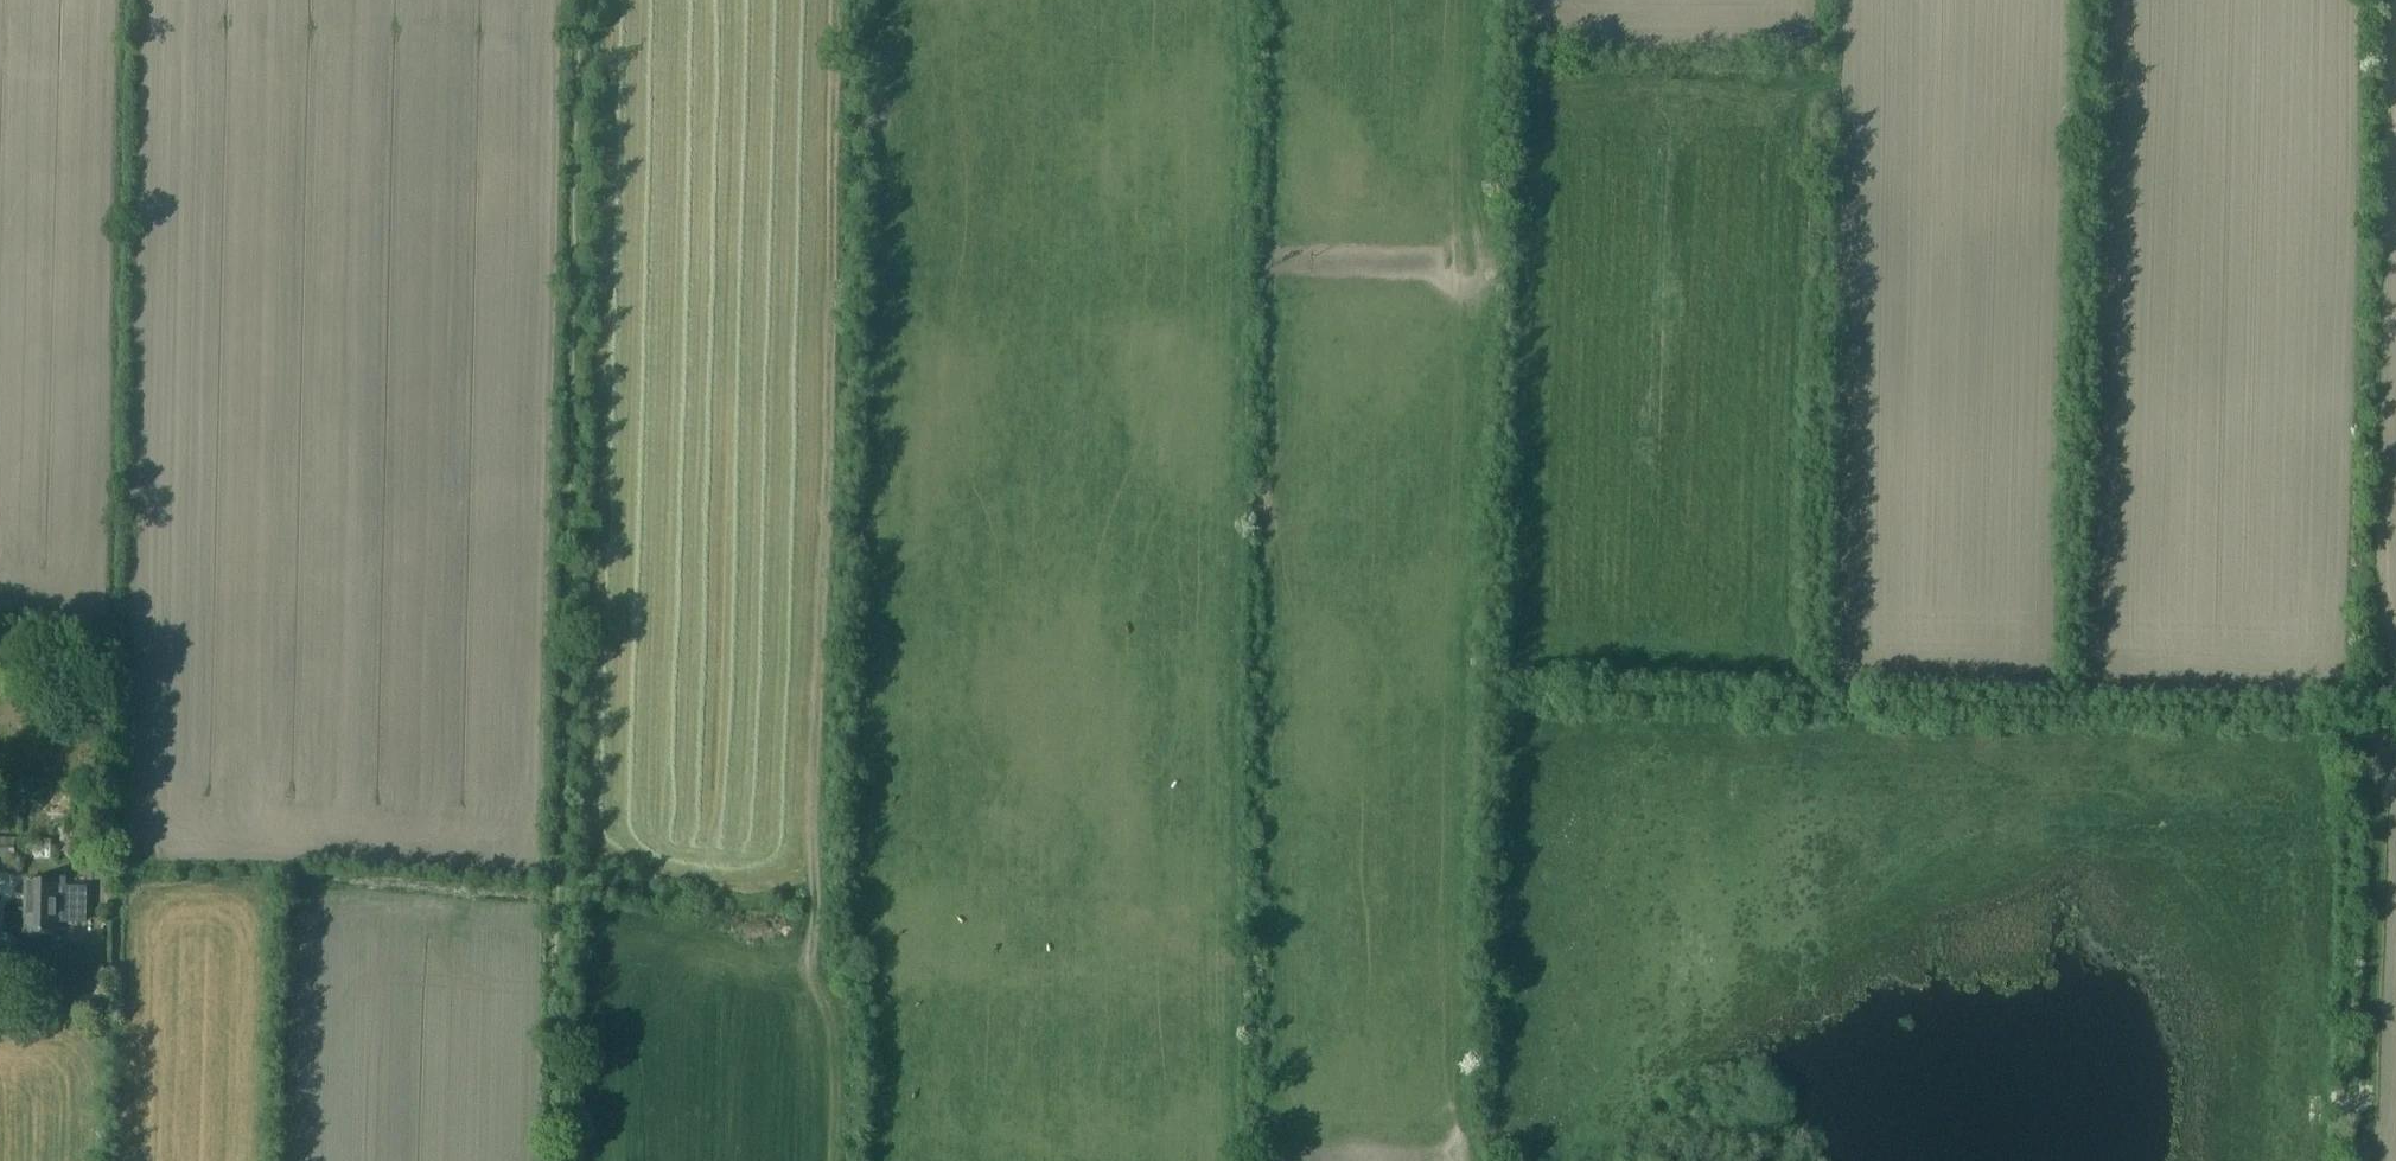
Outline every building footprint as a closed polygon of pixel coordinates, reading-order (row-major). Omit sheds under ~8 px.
[(15,858),(15,839),(0,839),(0,858),(15,858)] [(25,910),(15,910),(14,934),(53,935),(58,935),(58,923),(85,924),(85,891),(66,890),(67,879),(40,879),(40,884),(26,883),(25,910)] [(13,989),(11,942),(0,943),(0,990),(13,989)]
